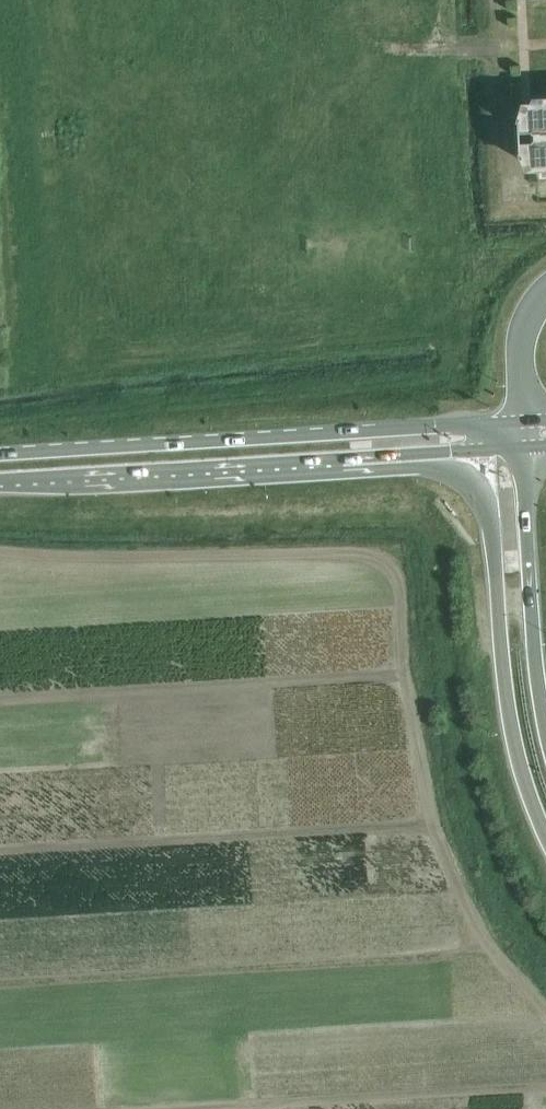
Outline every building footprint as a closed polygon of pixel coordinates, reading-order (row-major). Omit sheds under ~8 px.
[(544,99),(544,98),(531,99),(532,104),(527,105),(523,118),(519,118),(519,129),(533,128),(533,130),(535,130),(535,137),(533,137),(534,139),(520,140),(521,150),(534,149),(535,168),(545,167),(545,99),(544,99)]
